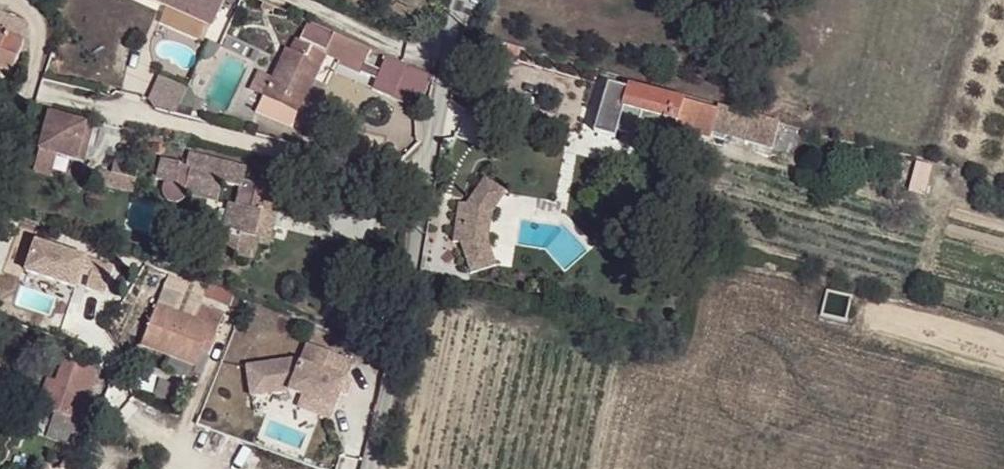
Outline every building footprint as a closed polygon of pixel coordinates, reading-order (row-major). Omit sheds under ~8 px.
[(212,28),(224,0),(148,0),(212,28)] [(264,2),(261,8),(272,13),(275,8),(264,2)] [(12,74),(24,41),(20,40),(26,24),(0,15),(0,70),(12,74)] [(286,49),(263,98),(298,114),(314,81),(325,56),(340,63),(339,66),(360,75),(360,73),(364,65),(370,50),(308,22),(299,41),(296,40),(291,52),(286,49)] [(209,42),(201,61),(206,63),(209,62),(214,58),(221,47),(209,42)] [(377,80),(372,91),(418,110),(432,78),(386,59),(381,71),(377,80)] [(377,80),(381,71),(364,65),(360,73),(377,80)] [(151,100),(157,110),(177,116),(180,109),(188,89),(161,78),(151,100)] [(316,114),(328,88),(314,81),(298,114),(309,119),(316,114)] [(780,124),(717,106),(716,109),(628,85),(627,88),(608,82),(593,131),(614,137),(616,130),(668,146),(674,127),(709,137),(709,136),(723,140),(724,136),(772,150),(780,124)] [(188,89),(180,109),(193,112),(195,107),(195,99),(192,92),(189,88),(188,89)] [(292,128),(298,114),(263,98),(257,112),(292,128)] [(50,115),(40,151),(57,156),(83,163),(89,141),(82,139),(85,125),(50,115)] [(89,141),(93,127),(85,125),(82,139),(89,141)] [(51,177),(57,156),(40,151),(34,172),(51,177)] [(162,159),(157,181),(165,182),(163,189),(163,195),(164,198),(168,202),(173,204),(178,204),(183,201),(186,198),(187,195),(217,202),(221,183),(239,187),(235,205),(230,204),(223,235),(240,239),(236,254),(236,257),(254,261),(258,245),(268,248),(280,199),(268,196),(255,193),(257,184),(244,181),(247,168),(189,154),(186,167),(181,166),(181,164),(162,159)] [(96,185),(117,190),(120,176),(136,179),(139,167),(115,161),(112,174),(99,171),(96,185)] [(133,193),(136,179),(120,176),(117,190),(133,193)] [(488,242),(492,214),(507,192),(485,177),(466,204),(460,244),(471,275),(497,266),(488,242)] [(268,196),(271,185),(258,181),(257,184),(255,193),(268,196)] [(460,244),(466,204),(458,203),(453,243),(460,244)] [(729,223),(727,212),(717,215),(715,217),(715,222),(716,224),(718,226),(720,226),(729,223)] [(236,254),(240,239),(223,235),(220,250),(236,254)] [(26,254),(17,251),(13,262),(23,264),(26,254)] [(201,306),(207,291),(169,276),(164,290),(182,297),(176,313),(196,320),(201,306)] [(548,295),(550,283),(539,282),(537,293),(548,295)] [(164,290),(142,346),(196,367),(202,352),(205,345),(211,347),(223,315),(201,306),(196,320),(176,313),(182,297),(164,290)] [(208,355),(211,347),(205,345),(202,352),(208,355)] [(247,367),(251,397),(288,391),(303,397),(334,410),(352,362),(308,345),(300,363),(292,361),(247,367)] [(45,436),(70,445),(95,372),(64,361),(57,382),(49,379),(39,407),(53,412),(45,436)] [(109,387),(107,395),(119,399),(122,392),(109,387)] [(330,421),(334,410),(303,397),(298,408),(330,421)]
